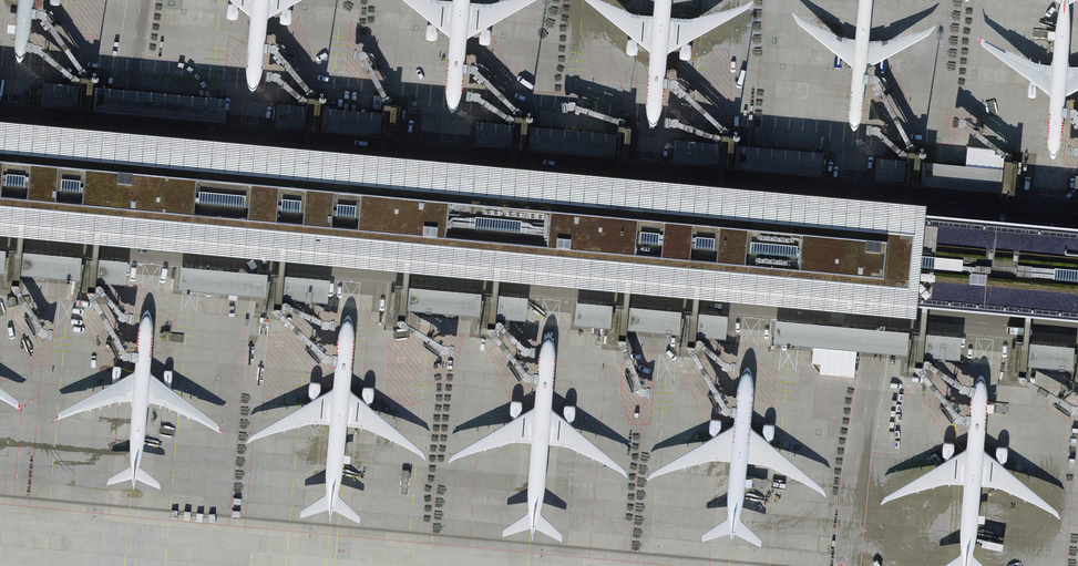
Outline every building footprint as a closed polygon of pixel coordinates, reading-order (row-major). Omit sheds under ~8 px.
[(19,222),(16,251),(9,250),(7,273),(6,281),(19,282),(20,275),(22,251),(19,251),(22,222),(94,229),(92,258),(85,257),(83,280),(82,288),(95,289),(96,281),(98,258),(96,258),(98,229),(281,246),(278,275),(271,274),(269,297),(268,305),(281,306),(282,298),(284,275),(287,246),(404,257),(401,286),(395,285),(392,316),(405,318),(406,310),(408,287),(411,258),(494,265),(491,294),(485,294),(483,317),(482,325),(495,326),(496,318),(498,295),(500,266),(625,277),(623,306),(616,306),(613,336),(626,338),(627,330),(629,307),(632,278),(695,283),(692,313),(685,312),(682,343),(695,344),(696,336),(698,313),(700,284),(923,304),(924,304),(922,334),(912,333),(910,364),(923,365),(923,357),(925,334),(928,305),(1028,314),(1025,343),(1016,342),(1013,373),(1026,374),(1027,367),(1029,343),(1032,314),(1077,319),(1077,226),(1004,219),(1007,193),(1014,193),(1017,162),(1004,161),(1003,170),(1001,192),(999,219),(908,210),(910,184),(919,185),(922,153),(908,152),(907,161),(905,183),(902,210),(722,193),(725,167),(732,168),(735,136),(722,135),(721,144),(719,166),(716,193),(618,184),(620,157),(628,158),(631,127),(618,126),(617,134),(615,157),(613,183),(514,174),(517,148),(524,149),(527,117),(515,116),(514,125),(512,147),(509,174),(383,162),(385,136),(393,137),(396,105),(383,104),(383,113),(381,135),(378,162),(307,156),(309,129),(317,130),(320,98),(307,97),(306,106),(304,128),(302,155),(81,135),(83,108),(90,109),(93,78),(80,76),(79,85),(77,108),(74,134),(0,127),(0,220),(19,222)] [(40,104),(77,108),(79,85),(42,82),(40,104)] [(225,121),(227,99),(96,87),(93,109),(225,121)] [(274,126),(304,128),(306,106),(276,103),(274,126)] [(322,107),(320,130),(381,135),(383,113),(322,107)] [(514,125),(476,121),(474,144),(512,147),(514,125)] [(528,149),(615,157),(617,134),(530,126),(528,149)] [(673,162),(719,166),(721,144),(675,140),(673,162)] [(737,145),(735,168),(822,176),(824,153),(737,145)] [(875,181),(905,183),(907,161),(877,158),(875,181)] [(1003,170),(924,162),(922,185),(1001,192),(1003,170)] [(0,249),(0,273),(7,273),(9,250),(0,249)] [(85,257),(22,251),(20,275),(83,280),(85,257)] [(128,261),(98,258),(96,281),(126,284),(128,261)] [(271,274),(180,266),(178,289),(269,297),(271,274)] [(329,279),(284,275),(282,298),(327,303),(329,279)] [(481,293),(408,287),(406,310),(478,316),(481,293)] [(527,298),(498,295),(496,318),(525,321),(527,298)] [(613,305),(576,302),(574,325),(610,329),(613,305)] [(682,312),(629,307),(627,330),(679,335),(682,312)] [(728,316),(698,313),(696,336),(726,339),(728,316)] [(910,333),(775,320),(773,343),(908,356),(910,333)] [(962,337),(925,334),(923,357),(960,360),(962,337)] [(1074,371),(1076,348),(1029,343),(1027,367),(1074,371)]
